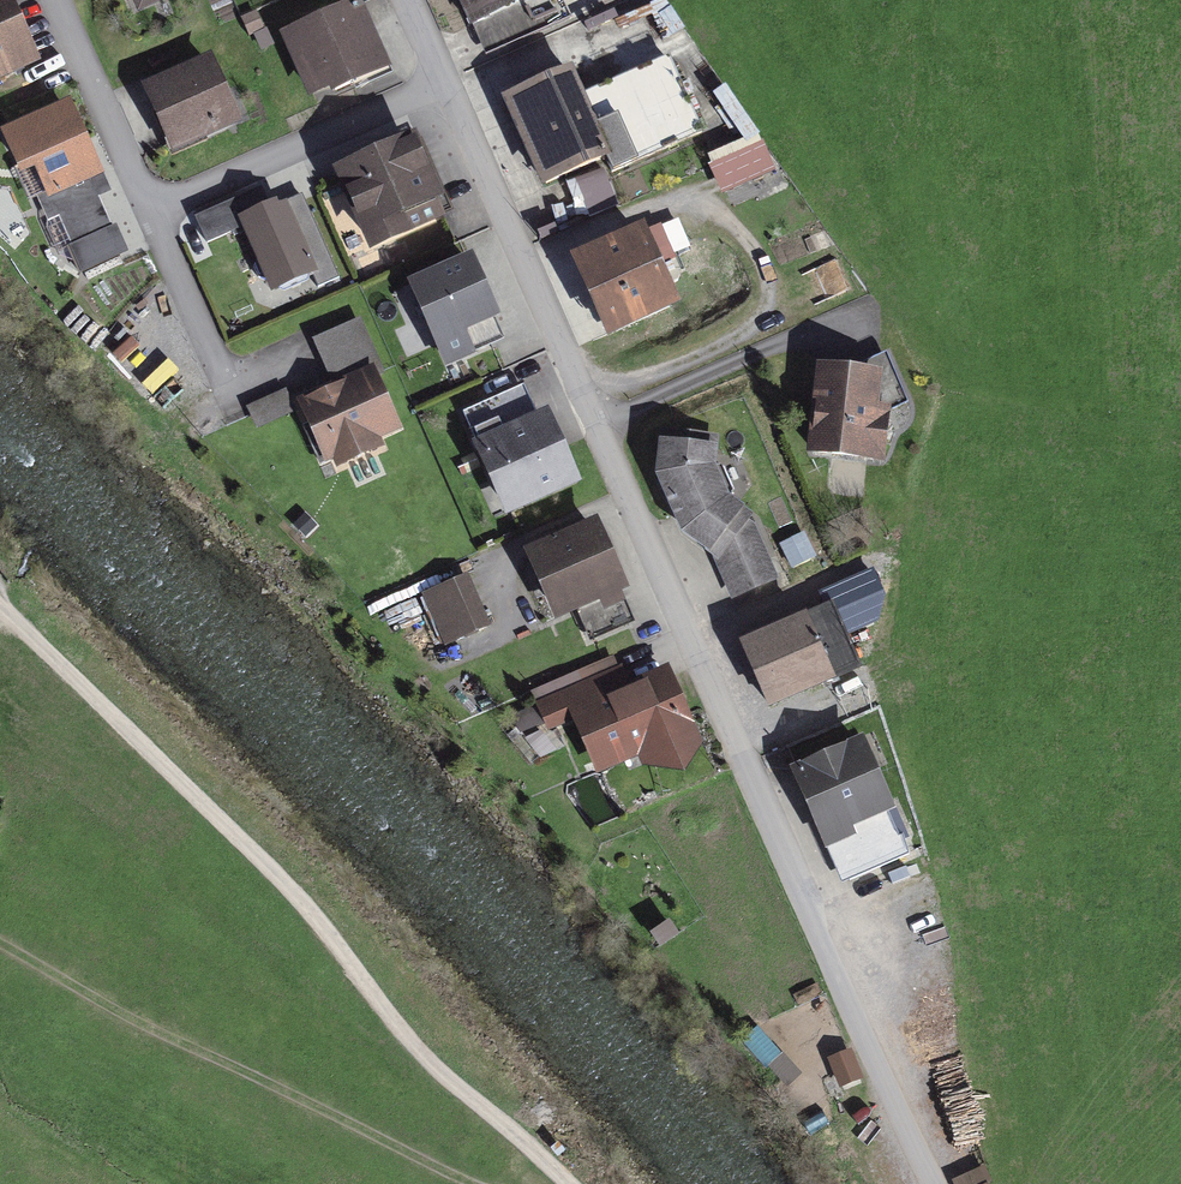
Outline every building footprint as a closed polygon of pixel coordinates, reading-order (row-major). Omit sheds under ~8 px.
[(5,0),(0,0),(0,64),(28,51),(5,0)] [(128,16),(164,0),(120,0),(128,16)] [(283,34),(316,104),(397,67),(366,0),(358,0),(283,34)] [(463,30),(528,0),(449,0),(463,30)] [(584,95),(573,70),(509,98),(546,181),(608,153),(614,167),(699,130),(668,58),(584,95)] [(209,61),(152,85),(175,139),(232,115),(209,61)] [(69,106),(0,136),(0,157),(11,183),(28,176),(73,279),(122,258),(89,181),(100,176),(69,106)] [(409,138),(325,179),(360,250),(445,210),(409,138)] [(757,149),(707,171),(719,198),(769,176),(757,149)] [(261,190),(198,217),(207,237),(251,218),(281,285),(312,271),(319,286),(338,278),(302,197),(270,211),(261,190)] [(642,225),(580,251),(608,318),(670,293),(642,225)] [(497,332),(467,263),(417,284),(447,353),(497,332)] [(844,272),(814,281),(820,302),(850,294),(844,272)] [(358,327),(312,349),(322,370),(295,384),(328,463),(397,430),(370,373),(378,370),(358,327)] [(844,373),(813,372),(804,466),(876,473),(882,412),(904,401),(879,355),(844,373)] [(523,395),(467,422),(477,443),(463,450),(499,524),(581,484),(546,412),(534,418),(523,395)] [(284,396),(247,413),(257,435),(294,418),(284,396)] [(718,431),(663,431),(659,480),(670,503),(681,527),(702,546),(720,562),(739,599),(794,579),(788,568),(765,514),(753,505),(738,490),(731,474),(725,463),(722,448),(718,431)] [(592,511),(526,542),(566,627),(632,596),(592,511)] [(466,580),(416,602),(438,651),(488,630),(466,580)] [(830,607),(747,641),(770,696),(853,662),(830,607)] [(666,667),(564,712),(587,767),(635,757),(678,766),(698,734),(666,667)] [(858,745),(803,768),(844,868),(900,845),(858,745)] [(852,1058),(828,1068),(841,1096),(864,1086),(852,1058)]
